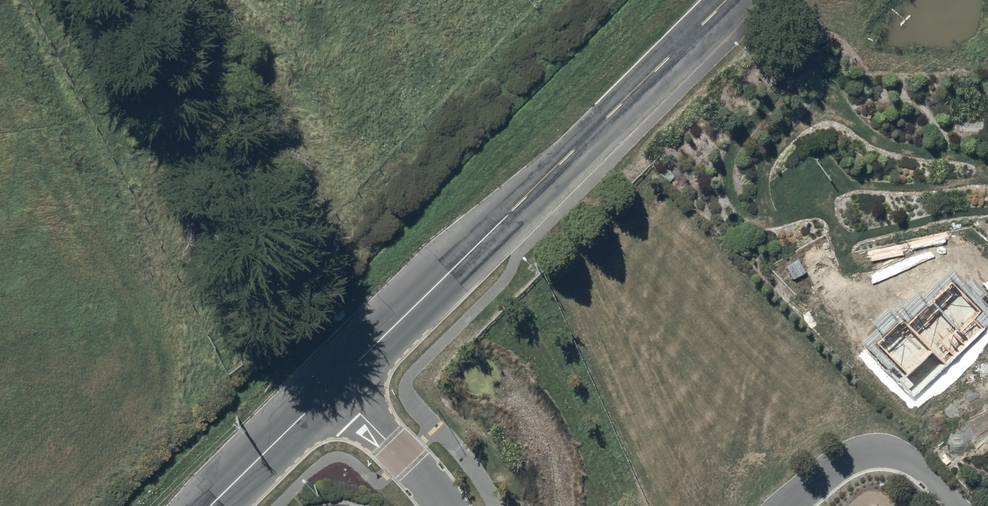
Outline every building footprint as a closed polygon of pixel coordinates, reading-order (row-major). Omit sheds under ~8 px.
[(902,318),(877,342),(909,374),(932,351),(945,365),(981,328),(973,320),(982,311),(952,281),(908,325),(902,318)]
